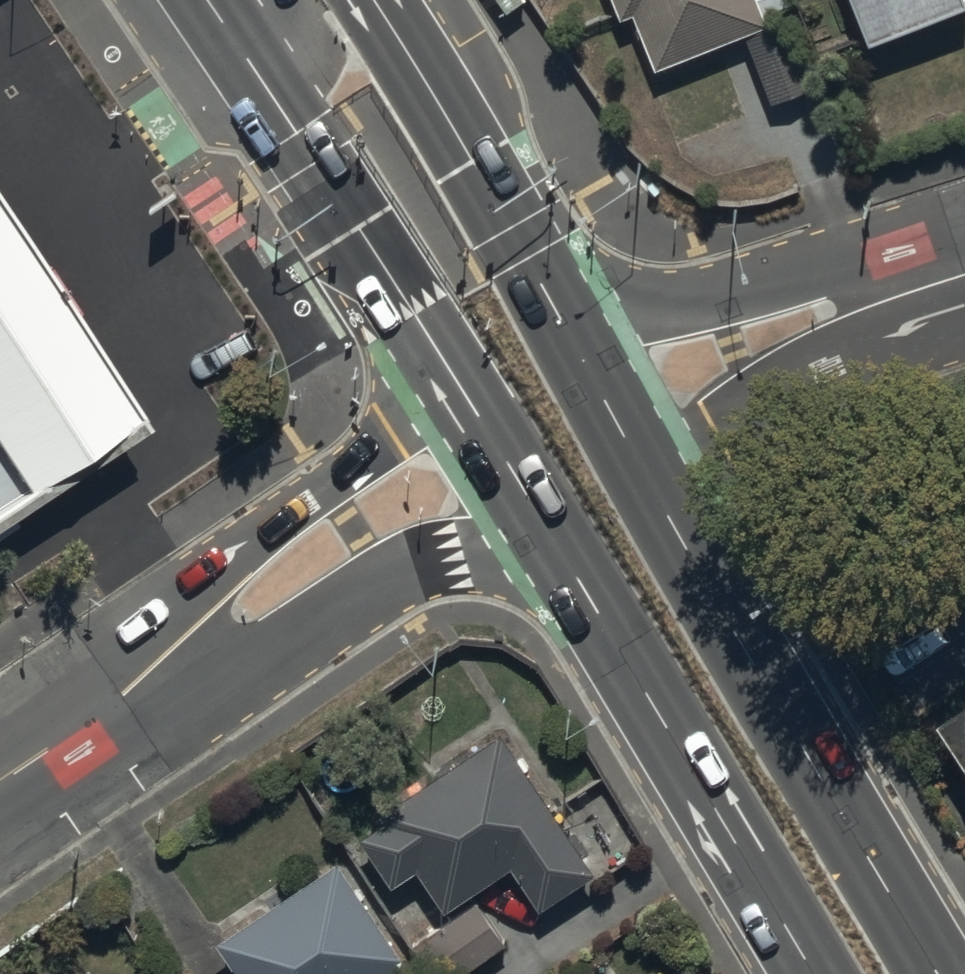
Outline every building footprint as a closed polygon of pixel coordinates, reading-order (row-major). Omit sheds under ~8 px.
[(759,0),(630,0),(653,60),(765,17),(759,0)] [(870,39),(964,1),(964,0),(855,0),(870,39)] [(158,422),(152,413),(0,187),(0,528),(158,422)] [(565,829),(500,732),(380,811),(386,820),(361,836),(394,886),(419,869),(445,909),(511,866),(539,908),(594,872),(565,829)] [(952,747),(964,767),(964,739),(952,747)] [(409,966),(339,861),(292,892),(220,940),(242,973),(397,973),(409,966)] [(436,973),(464,973),(508,944),(479,901),(415,943),(436,973)]
